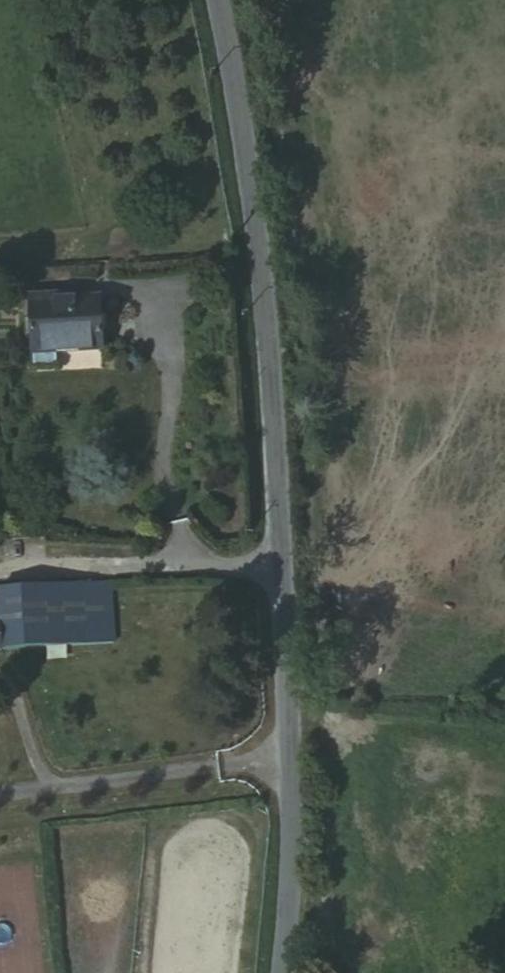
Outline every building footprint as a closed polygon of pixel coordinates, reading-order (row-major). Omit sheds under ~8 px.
[(109,350),(106,299),(76,300),(76,295),(32,296),(34,370),(60,369),(61,352),(109,350)] [(49,583),(53,645),(100,641),(95,580),(49,583)] [(53,645),(49,583),(0,588),(0,650),(53,645)]
